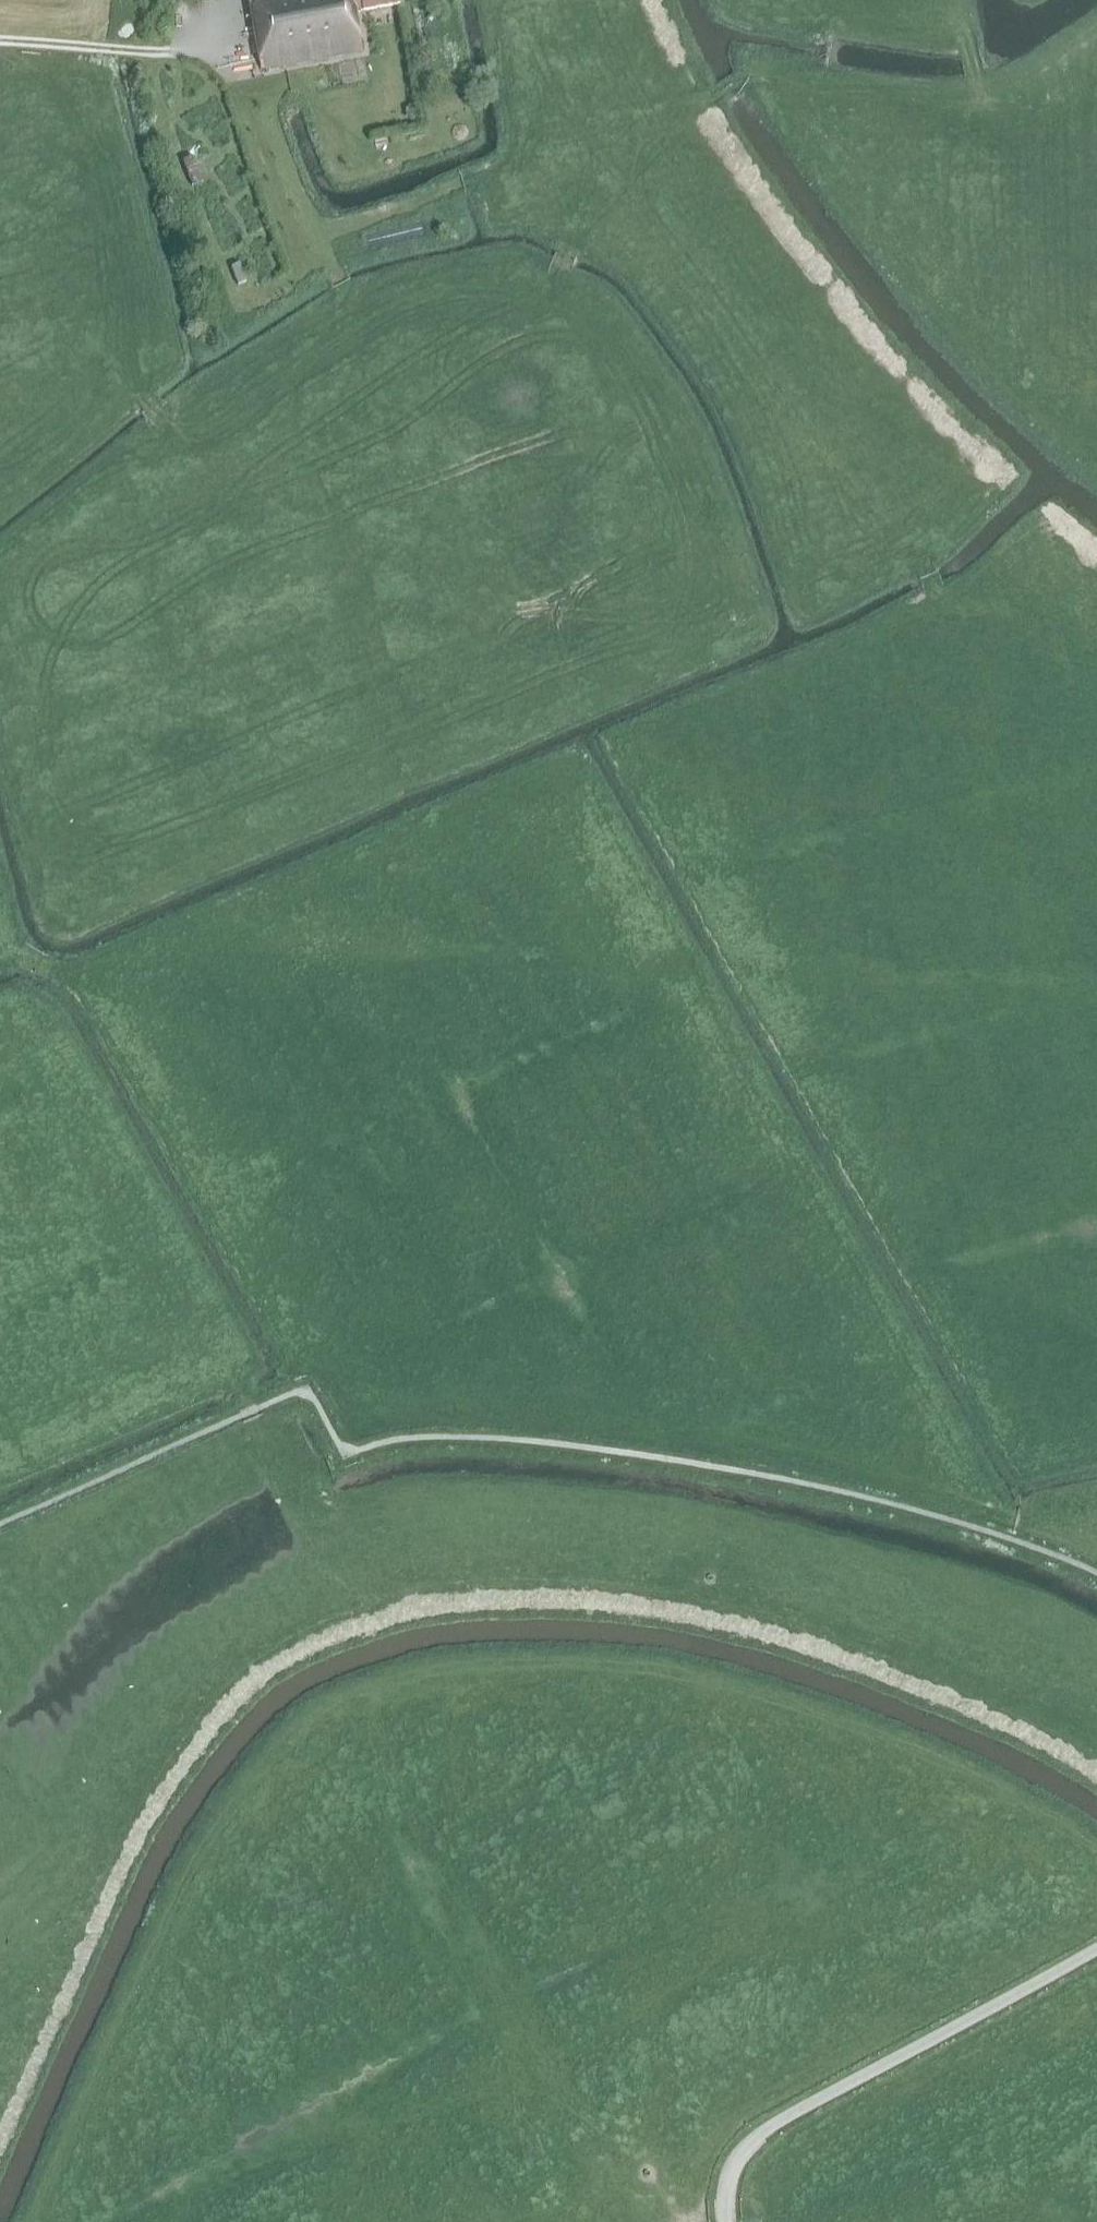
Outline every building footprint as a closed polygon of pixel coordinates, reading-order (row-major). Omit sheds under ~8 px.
[(248,4),(261,77),(363,58),(354,13),(399,4),(398,0),(275,0),(275,3),(264,5),(263,1),(248,4)]
